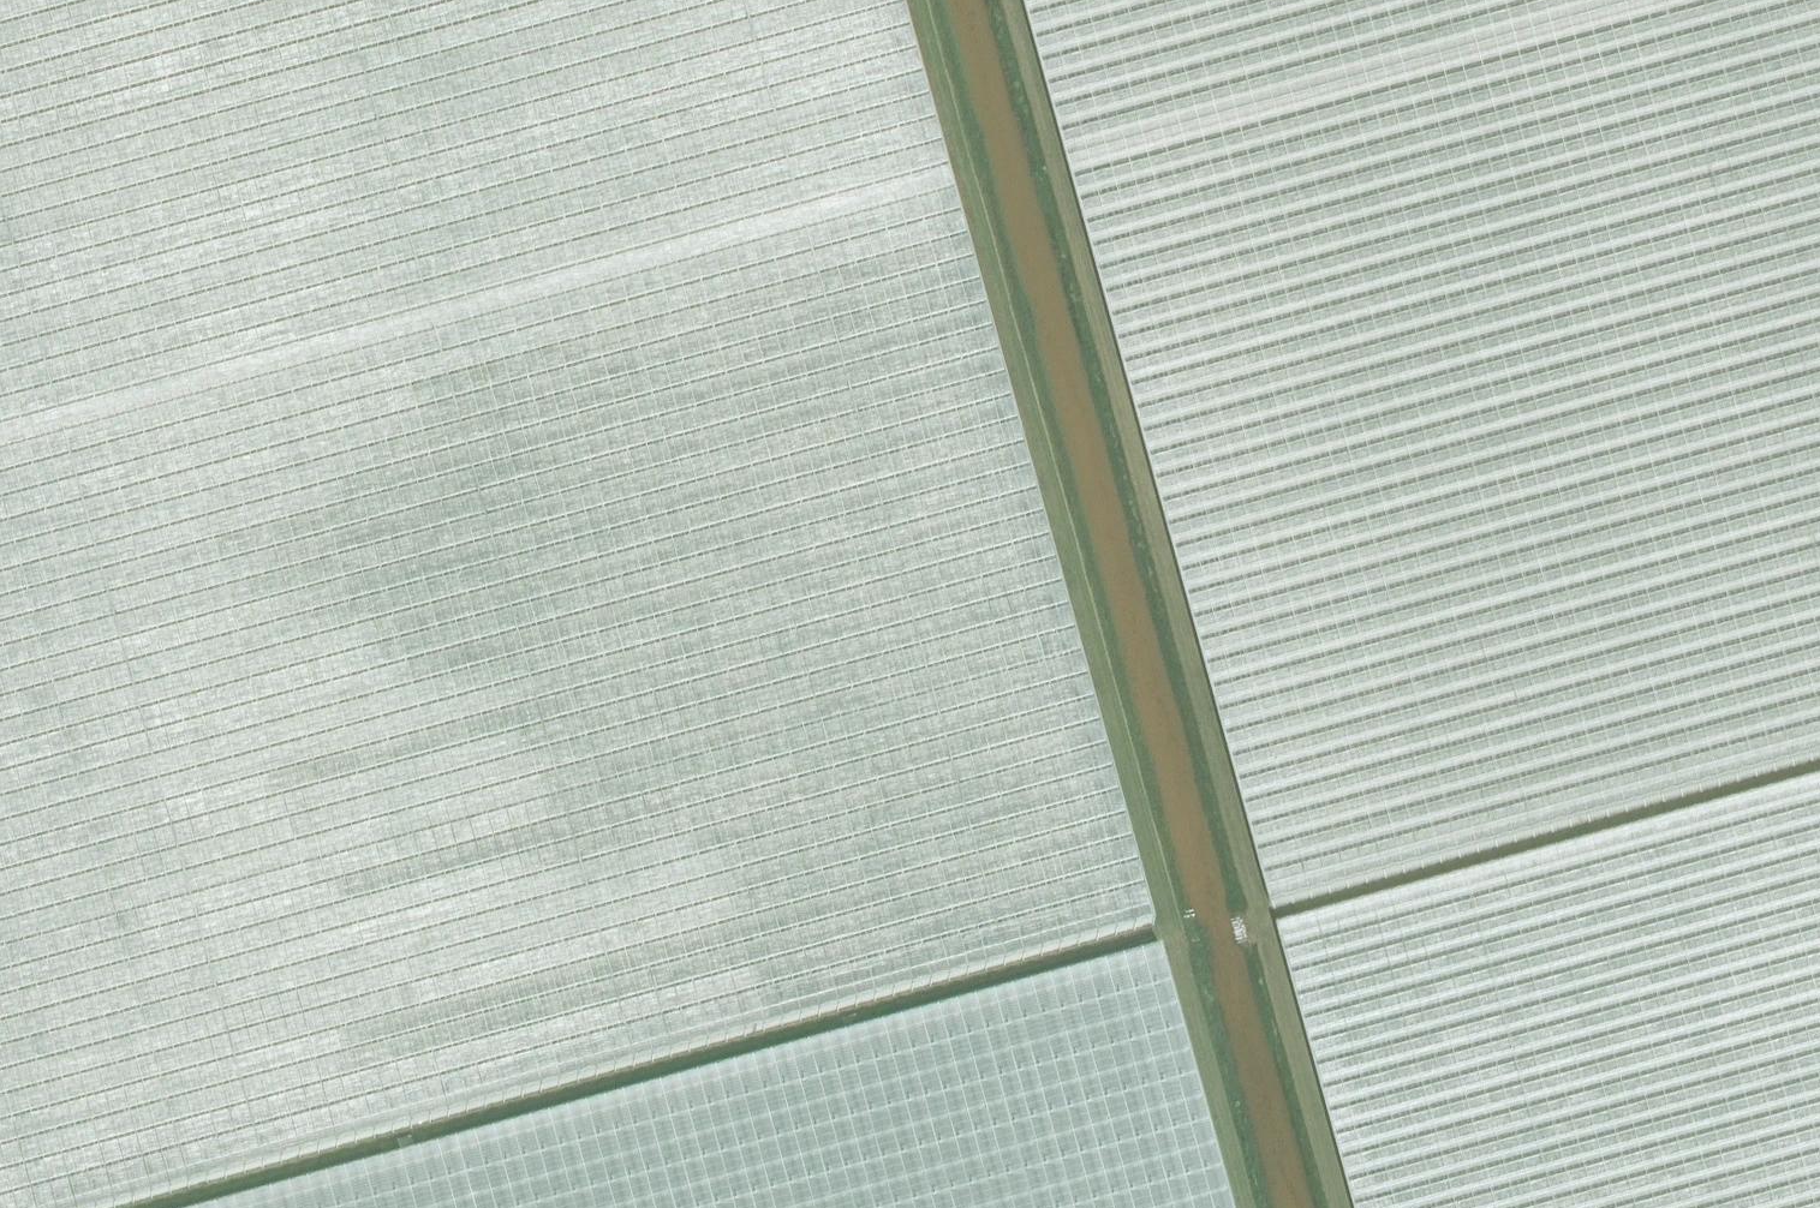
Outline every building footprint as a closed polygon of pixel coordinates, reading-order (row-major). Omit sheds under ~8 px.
[(1154,923),(902,0),(0,0),(0,1207),(112,1207),(1154,923)] [(1272,908),(1819,758),(1819,0),(1023,0),(1272,908)] [(1278,931),(1354,1207),(1819,1207),(1819,783),(1278,931)] [(1162,951),(220,1207),(1232,1207),(1162,951)]
